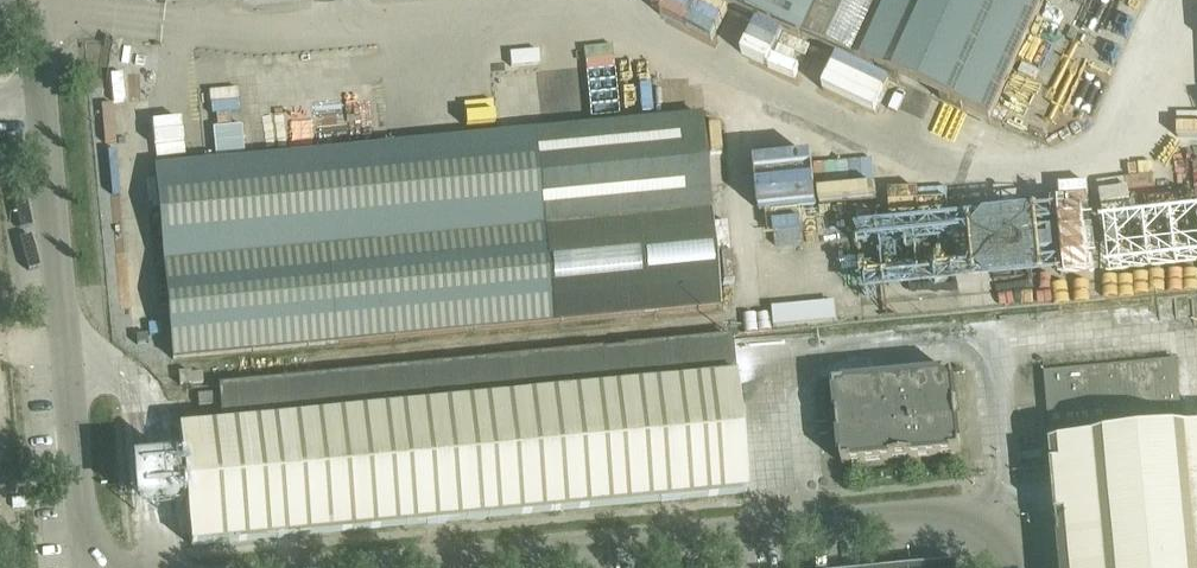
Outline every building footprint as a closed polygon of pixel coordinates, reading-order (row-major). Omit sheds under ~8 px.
[(989,122),(1045,0),(719,0),(989,122)] [(90,71),(105,73),(109,44),(94,42),(93,50),(92,50),(92,59),(91,71),(90,71)] [(155,170),(173,361),(719,309),(710,213),(701,119),(155,170)] [(959,285),(1089,280),(1087,250),(1073,242),(1080,228),(1071,224),(1046,225),(1047,222),(1032,215),(1027,225),(1022,223),(1023,231),(1016,245),(1006,240),(1005,218),(1000,218),(1001,249),(1020,248),(1020,258),(995,259),(990,269),(972,260),(959,285)] [(778,326),(838,319),(836,301),(776,308),(778,326)] [(223,427),(180,431),(191,547),(746,494),(731,341),(220,388),(223,427)] [(1125,442),(1124,427),(1183,422),(1177,361),(1045,374),(1051,434),(1109,429),(1110,443),(1052,448),(1054,470),(1053,470),(1057,521),(1058,521),(1063,567),(1196,567),(1196,435),(1125,442)] [(191,374),(180,375),(181,386),(192,385),(191,374)] [(836,387),(843,465),(962,454),(954,376),(836,387)] [(217,407),(216,395),(198,396),(199,408),(217,407)]
